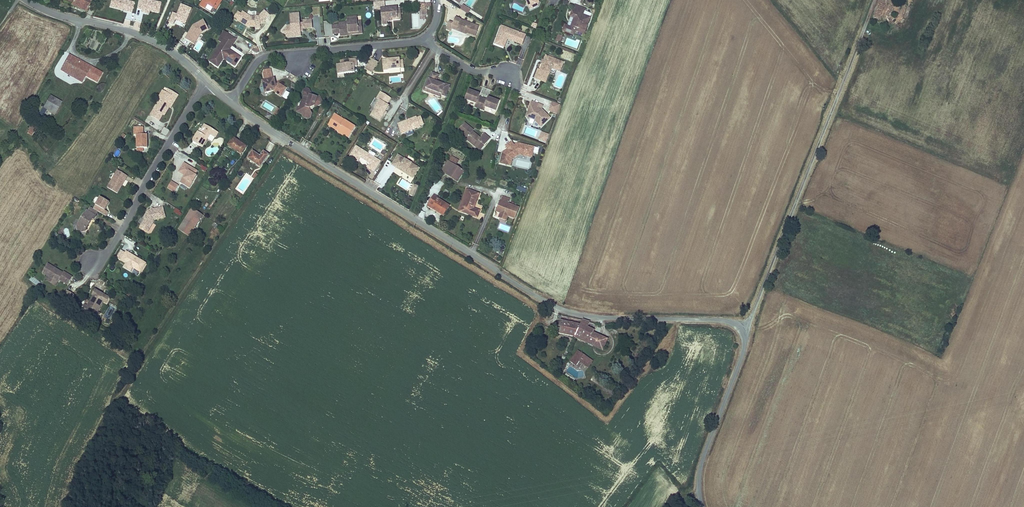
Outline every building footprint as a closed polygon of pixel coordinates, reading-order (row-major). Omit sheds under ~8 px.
[(86,13),(92,0),(64,0),(63,1),(71,5),(71,6),(86,13)] [(134,3),(122,0),(111,0),(109,8),(132,14),(134,3)] [(161,3),(145,0),(138,0),(137,10),(141,11),(140,12),(149,14),(149,12),(159,14),(161,3)] [(214,9),(216,11),(223,0),(203,0),(199,6),(205,10),(206,9),(208,6),(213,9),(213,10),(214,9)] [(528,3),(527,5),(529,5),(531,9),(539,6),(540,2),(539,0),(527,0),(528,3)] [(388,22),(392,22),(392,20),(392,18),(399,18),(398,9),(398,8),(386,9),(385,1),(374,2),(375,10),(382,10),(384,25),(388,24),(388,22)] [(186,25),(192,9),(181,5),(177,15),(173,13),(169,22),(174,24),(175,21),(186,25)] [(468,14),(471,10),(463,5),(460,10),(468,14)] [(400,9),(398,9),(399,18),(392,18),(392,20),(402,19),(400,9)] [(239,20),(249,26),(250,26),(250,25),(252,25),(252,26),(257,27),(257,28),(263,28),(263,24),(264,24),(272,14),(266,10),(261,16),(252,16),(244,11),(239,20)] [(577,28),(585,32),(588,25),(584,24),(586,16),(572,11),(570,16),(574,18),(570,27),(565,25),(562,31),(574,35),(576,32),(577,28)] [(302,36),(302,32),(301,28),(304,28),(313,28),(313,20),(304,20),(304,24),(301,24),(300,13),(290,14),(291,26),(289,26),(284,32),(288,35),(290,33),(296,33),(296,34),(297,35),(296,36),(302,36)] [(201,34),(209,29),(204,20),(194,26),(186,39),(189,41),(190,40),(192,41),(194,38),(197,40),(201,34)] [(451,32),(455,33),(456,31),(457,27),(462,29),(460,33),(466,35),(466,33),(475,36),(478,27),(460,20),(458,26),(453,24),(451,32)] [(363,33),(362,23),(354,24),(354,27),(342,28),(342,34),(348,34),(349,36),(355,36),(355,33),(363,33)] [(355,33),(355,36),(366,35),(366,23),(362,23),(363,33),(355,33)] [(500,36),(498,36),(495,44),(503,47),(506,38),(515,41),(514,42),(522,45),(526,36),(503,27),(500,36)] [(237,40),(224,32),(218,41),(221,44),(209,62),(218,68),(223,60),(235,67),(242,58),(230,50),(237,40)] [(504,48),(507,39),(514,42),(515,41),(506,38),(503,47),(504,48)] [(65,68),(80,76),(78,80),(82,82),(85,76),(96,82),(102,72),(69,53),(60,70),(63,72),(65,68)] [(544,61),(543,64),(540,71),(538,70),(535,79),(541,81),(543,78),(547,80),(549,74),(551,69),(556,71),(560,72),(564,63),(546,56),(544,61)] [(372,73),(379,63),(372,58),(365,69),(372,73)] [(337,64),(338,74),(339,74),(344,74),(355,73),(355,67),(357,67),(357,59),(350,60),(350,64),(348,64),(348,65),(346,65),(345,64),(342,64),(337,64)] [(383,63),(384,70),(401,69),(401,64),(404,64),(404,61),(400,61),(400,59),(396,59),(396,60),(394,60),(394,59),(388,60),(388,63),(383,63)] [(65,68),(63,72),(78,80),(80,76),(65,68)] [(281,95),(285,87),(278,83),(274,84),(273,78),(270,79),(269,77),(272,77),(270,68),(264,70),(264,73),(265,81),(263,81),(265,93),(273,91),(281,95)] [(436,83),(437,81),(439,76),(432,73),(429,80),(428,79),(424,88),(435,93),(434,95),(440,98),(441,96),(446,97),(450,86),(441,82),(440,85),(436,83)] [(310,117),(311,113),(310,110),(309,108),(314,106),(315,108),(323,104),(320,96),(317,97),(313,95),(309,90),(307,88),(304,89),(303,90),(303,93),(303,95),(303,97),(302,100),(301,100),(298,109),(300,112),(300,114),(301,114),(310,117)] [(168,89),(166,93),(163,91),(158,100),(152,110),(154,112),(151,118),(158,123),(163,115),(165,116),(170,109),(171,109),(179,96),(168,89)] [(282,97),(287,101),(291,94),(286,91),(282,97)] [(479,99),(479,97),(480,95),(469,92),(466,101),(477,105),(475,108),(480,110),(483,100),(479,99)] [(51,94),(43,109),(46,110),(55,116),(63,101),(51,94)] [(371,115),(380,121),(384,114),(385,112),(389,106),(387,105),(391,98),(384,94),(380,101),(371,115)] [(499,102),(489,99),(488,100),(487,102),(483,100),(480,110),(484,111),(485,108),(496,111),(499,102)] [(272,112),(275,106),(265,101),(262,107),(272,112)] [(530,112),(528,111),(527,116),(531,118),(531,119),(535,121),(538,124),(539,123),(543,126),(550,118),(542,110),(537,109),(538,105),(532,102),(529,110),(531,110),(530,112)] [(552,102),(548,111),(557,114),(560,105),(552,102)] [(337,131),(338,133),(343,136),(348,138),(355,128),(334,115),(330,122),(336,125),(333,129),(337,131)] [(420,126),(424,125),(421,118),(417,119),(416,118),(398,126),(402,136),(421,129),(420,126)] [(479,141),(485,146),(491,139),(485,134),(481,138),(473,131),(471,129),(472,128),(466,122),(459,130),(468,137),(467,139),(475,146),(479,141)] [(200,136),(198,135),(192,144),(201,150),(212,131),(204,127),(201,132),(200,136)] [(136,137),(137,153),(143,153),(143,150),(147,150),(147,136),(143,136),(143,129),(134,129),(134,137),(136,137)] [(542,132),(538,140),(546,143),(549,135),(542,132)] [(228,146),(241,156),(247,146),(234,137),(228,146)] [(475,146),(481,151),(485,146),(479,141),(475,146)] [(533,153),(534,148),(521,145),(521,146),(518,145),(518,144),(514,146),(512,142),(506,146),(508,150),(503,153),(500,164),(510,166),(512,160),(519,155),(526,157),(527,152),(533,153)] [(379,161),(355,146),(349,156),(357,161),(359,157),(369,163),(367,167),(373,171),(379,161)] [(260,169),(269,155),(264,152),(261,156),(253,150),(247,159),(260,169)] [(417,167),(397,155),(392,163),(399,167),(397,169),(404,174),(405,172),(412,176),(417,167)] [(456,166),(460,159),(452,155),(443,173),(459,182),(465,170),(456,166)] [(194,169),(184,164),(182,168),(188,171),(185,176),(186,177),(185,179),(184,179),(181,184),(190,189),(197,176),(195,175),(192,173),(194,169)] [(188,171),(182,168),(179,173),(185,176),(188,171)] [(118,194),(128,177),(117,171),(107,188),(118,194)] [(179,186),(172,182),(168,189),(175,193),(179,186)] [(462,210),(470,189),(468,188),(459,209),(462,210)] [(474,206),(480,193),(470,189),(462,210),(478,217),(480,212),(473,210),(474,206)] [(444,215),(450,205),(434,196),(431,203),(432,203),(436,205),(434,209),(444,215)] [(499,208),(498,208),(496,212),(500,214),(499,215),(507,218),(508,217),(514,220),(519,208),(507,204),(509,200),(502,197),(498,205),(500,206),(499,208)] [(96,205),(93,209),(99,213),(106,217),(109,213),(105,211),(110,204),(101,198),(96,205)] [(90,207),(88,211),(96,216),(99,213),(93,209),(90,207)] [(145,221),(141,229),(146,233),(148,228),(151,230),(155,222),(166,221),(164,210),(156,211),(156,212),(155,212),(151,209),(146,217),(147,218),(145,221)] [(191,210),(177,231),(187,238),(201,217),(193,211),(191,210)] [(92,221),(94,222),(97,217),(96,216),(88,211),(87,211),(85,215),(84,214),(76,227),(77,231),(81,233),(85,232),(92,221)] [(126,254),(121,263),(125,266),(132,270),(140,275),(146,266),(126,254)] [(48,265),(42,274),(49,279),(58,284),(59,281),(68,286),(72,279),(64,273),(63,275),(48,265)] [(38,287),(41,282),(32,276),(29,280),(38,287)] [(47,282),(55,287),(58,284),(49,279),(47,282)] [(72,301),(75,295),(67,290),(63,296),(72,301)] [(100,315),(97,314),(93,311),(99,301),(103,303),(106,305),(109,300),(95,291),(92,296),(93,297),(88,306),(89,307),(88,309),(87,308),(84,306),(81,311),(97,320),(100,315)] [(99,301),(93,311),(97,314),(103,303),(99,301)] [(558,333),(575,336),(581,324),(560,320),(558,333)] [(587,326),(581,323),(581,324),(575,336),(594,345),(598,334),(594,332),(595,330),(587,326)] [(598,334),(594,345),(604,349),(608,338),(598,334)] [(576,359),(572,356),(569,362),(575,366),(578,362),(582,364),(586,357),(580,353),(576,359)] [(588,367),(591,361),(586,357),(582,364),(588,367)] [(616,398),(620,390),(603,381),(602,383),(605,385),(602,391),(616,398)]
